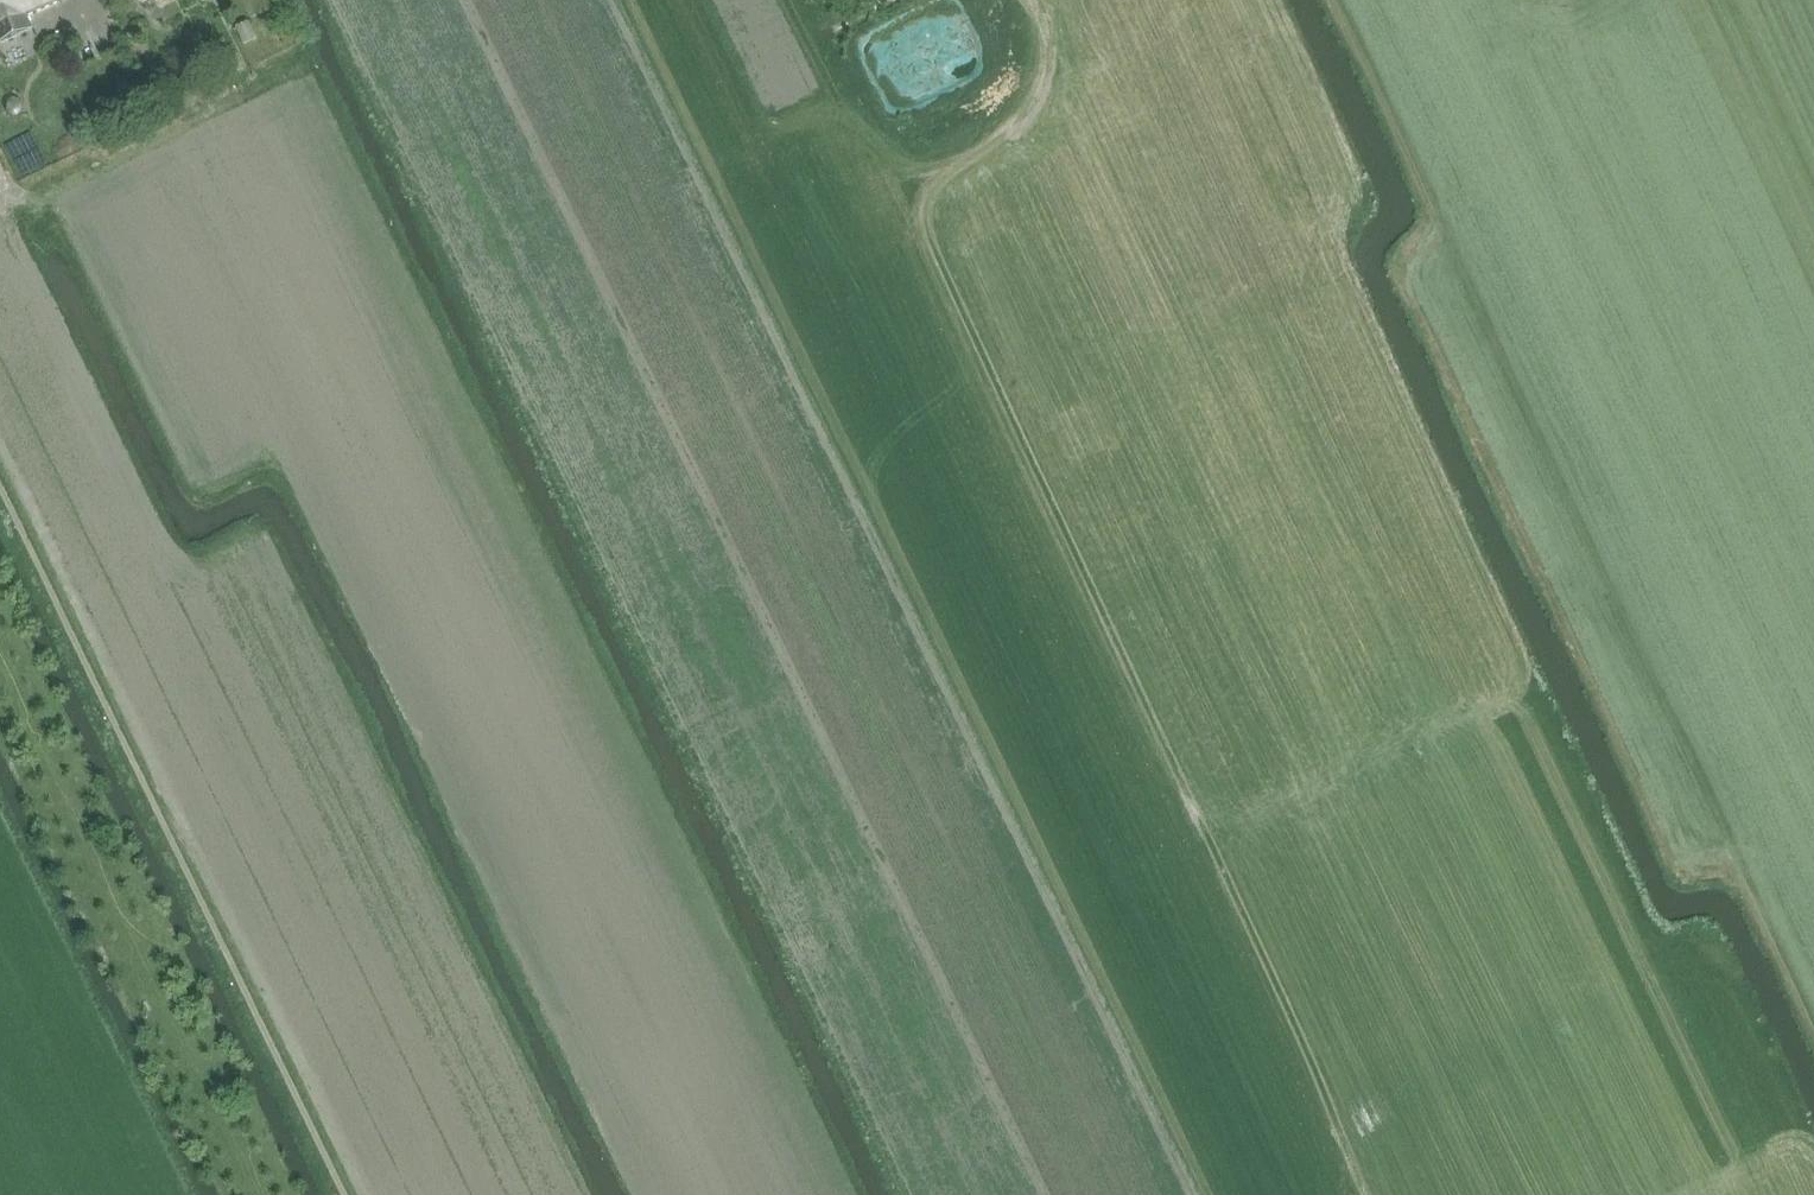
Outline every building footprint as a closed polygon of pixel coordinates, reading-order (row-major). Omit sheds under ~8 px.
[(30,29),(24,17),(61,0),(0,0),(0,43),(30,29)]
